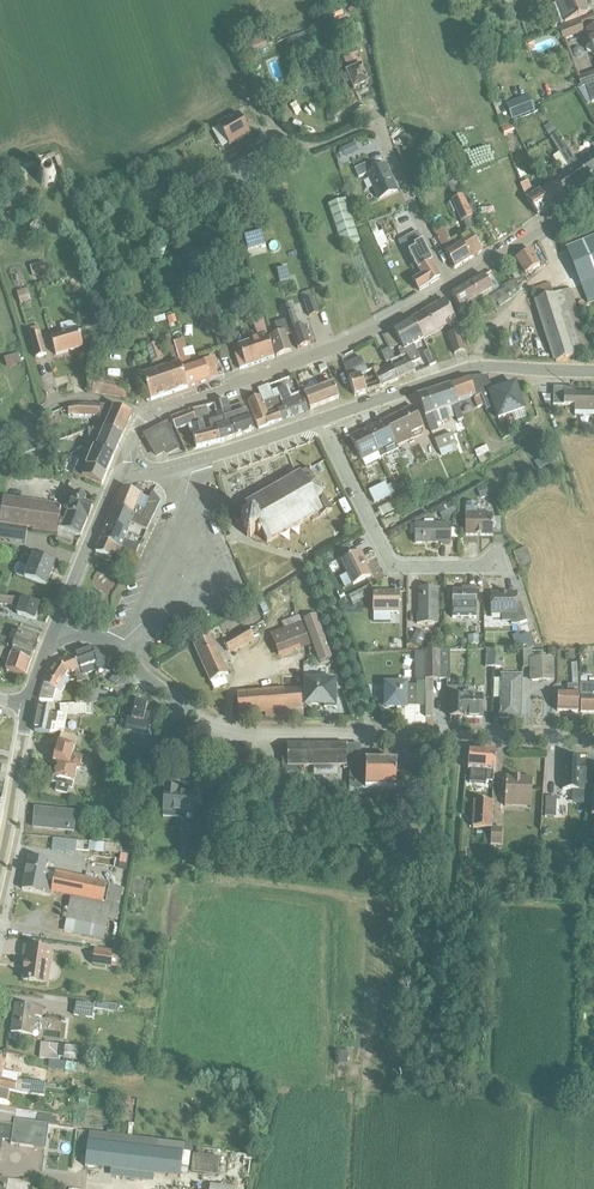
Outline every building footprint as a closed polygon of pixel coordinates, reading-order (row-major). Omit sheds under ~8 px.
[(558,5),(555,6),(558,14),(561,12),(565,23),(587,15),(582,0),(556,0),(558,5)] [(346,8),(338,12),(343,23),(352,19),(346,8)] [(561,26),(565,38),(563,38),(564,39),(583,32),(582,27),(593,23),(593,15),(579,20),(561,26)] [(335,30),(340,44),(360,36),(354,22),(335,30)] [(586,31),(590,44),(588,45),(587,47),(586,49),(587,53),(592,54),(593,53),(593,54),(593,28),(586,31)] [(286,39),(291,51),(314,43),(309,31),(286,39)] [(316,50),(318,68),(331,67),(329,48),(316,50)] [(350,75),(340,80),(344,87),(351,84),(354,89),(360,87),(362,88),(366,86),(367,84),(369,83),(358,53),(344,59),(350,75)] [(278,59),(271,65),(279,74),(286,68),(278,59)] [(579,80),(582,88),(586,87),(593,84),(593,74),(579,80)] [(586,87),(592,103),(593,102),(593,84),(586,87)] [(507,103),(510,110),(504,113),(507,121),(513,119),(535,111),(528,95),(507,103)] [(218,127),(212,131),(222,148),(229,145),(229,146),(250,134),(239,114),(218,126),(218,127)] [(580,168),(576,162),(558,135),(551,123),(543,127),(551,139),(550,140),(559,154),(553,158),(563,175),(544,188),(548,194),(556,205),(589,181),(580,168)] [(355,143),(342,149),(345,156),(358,150),(355,143)] [(576,162),(580,168),(589,181),(590,181),(590,180),(593,177),(593,151),(576,162)] [(49,168),(44,157),(36,160),(40,171),(38,174),(38,177),(37,178),(37,179),(37,180),(38,181),(38,182),(39,184),(40,185),(41,186),(41,187),(42,187),(44,188),(46,189),(47,189),(49,189),(51,188),(53,187),(54,186),(56,185),(56,184),(57,183),(57,182),(58,180),(58,178),(58,177),(58,176),(57,175),(57,174),(56,172),(55,171),(54,170),(53,169),(51,169),(49,168)] [(220,160),(203,170),(207,177),(223,167),(220,160)] [(226,167),(235,189),(255,181),(246,162),(239,165),(237,162),(226,167)] [(374,170),(371,162),(354,169),(358,178),(367,174),(379,199),(397,191),(385,165),(374,170)] [(556,205),(548,194),(543,197),(540,192),(530,198),(529,196),(531,195),(527,186),(522,188),(526,198),(538,217),(556,205)] [(474,218),(463,196),(452,201),(462,223),(474,218)] [(328,205),(341,243),(343,247),(347,246),(360,241),(345,199),(328,205)] [(412,220),(408,209),(394,214),(382,218),(378,220),(383,232),(412,220)] [(561,241),(564,250),(567,249),(570,259),(593,250),(593,223),(591,224),(592,228),(561,241)] [(266,229),(247,234),(251,248),(270,243),(266,229)] [(372,232),(378,247),(384,245),(377,229),(372,232)] [(436,235),(440,243),(445,254),(455,270),(482,252),(470,235),(463,239),(462,237),(452,243),(450,240),(448,241),(443,231),(436,235)] [(418,232),(406,238),(412,250),(409,252),(418,271),(419,271),(422,276),(413,281),(419,292),(440,279),(431,263),(432,262),(418,232)] [(569,260),(587,304),(593,301),(593,250),(570,259),(569,260)] [(520,256),(526,269),(533,266),(527,253),(520,256)] [(157,257),(145,261),(147,268),(159,264),(157,257)] [(33,263),(36,274),(50,271),(47,259),(33,263)] [(278,281),(295,280),(294,265),(276,266),(278,281)] [(509,271),(492,282),(497,292),(515,280),(509,271)] [(524,275),(486,301),(491,307),(497,303),(520,287),(528,281),(524,275)] [(484,276),(452,295),(461,309),(471,303),(473,307),(482,302),(480,298),(493,291),(484,276)] [(550,284),(533,289),(556,362),(591,351),(571,290),(553,295),(550,284)] [(520,287),(497,303),(500,307),(513,298),(521,288),(520,287)] [(17,292),(20,304),(31,301),(28,289),(17,292)] [(302,294),(304,301),(310,317),(319,314),(311,291),(302,294)] [(444,300),(411,319),(424,340),(456,322),(444,300)] [(288,320),(275,324),(279,335),(270,338),(276,357),(291,352),(286,336),(293,334),(298,349),(311,345),(309,338),(311,337),(307,327),(301,329),(293,306),(285,309),(286,313),(288,317),(288,320)] [(282,319),(288,317),(286,313),(285,309),(279,310),(282,319)] [(411,319),(394,329),(395,331),(411,365),(420,360),(413,346),(421,341),(423,340),(424,340),(411,319)] [(70,320),(61,323),(62,328),(72,326),(70,320)] [(235,355),(240,370),(274,358),(267,337),(267,336),(262,321),(255,323),(259,335),(260,334),(261,338),(238,346),(241,353),(235,355)] [(28,330),(30,336),(36,358),(47,355),(39,327),(28,330)] [(83,347),(78,329),(50,337),(56,355),(83,347)] [(394,331),(384,336),(390,349),(395,359),(390,361),(394,369),(399,380),(415,373),(411,365),(395,331),(394,331)] [(458,331),(448,335),(455,355),(465,352),(458,331)] [(158,344),(146,348),(152,364),(163,360),(158,344)] [(219,348),(222,361),(229,359),(226,346),(219,348)] [(390,349),(381,352),(386,363),(390,361),(395,359),(390,349)] [(12,367),(24,364),(20,350),(9,353),(12,367)] [(176,365),(165,369),(169,380),(161,383),(165,396),(188,388),(175,350),(171,352),(174,363),(176,365)] [(176,350),(175,350),(188,388),(210,381),(210,380),(216,378),(213,369),(216,368),(213,359),(192,366),(189,358),(185,359),(182,351),(177,353),(176,350)] [(429,351),(423,354),(429,367),(436,364),(429,351)] [(361,357),(344,366),(355,396),(363,394),(368,393),(362,381),(360,377),(368,372),(361,357)] [(379,367),(373,370),(376,376),(381,388),(399,380),(394,369),(381,374),(379,367)] [(169,380),(165,369),(142,376),(151,401),(165,396),(161,383),(169,380)] [(368,379),(362,381),(368,393),(381,388),(376,376),(373,370),(368,372),(366,374),(368,379)] [(313,377),(300,382),(310,410),(339,399),(333,384),(318,389),(313,377)] [(487,377),(469,379),(475,396),(473,397),(477,408),(485,405),(487,411),(493,409),(498,421),(513,416),(524,412),(515,385),(493,393),(487,377)] [(469,379),(451,385),(457,403),(473,397),(475,396),(469,379)] [(126,400),(131,401),(134,388),(95,380),(92,393),(126,400)] [(451,385),(418,396),(431,433),(439,430),(437,423),(456,417),(457,422),(455,425),(458,432),(466,428),(457,403),(451,385)] [(269,386),(258,390),(261,397),(263,403),(278,398),(280,397),(283,409),(278,411),(282,421),(308,411),(301,393),(292,397),(288,388),(285,389),(284,388),(271,393),(269,386)] [(576,393),(576,388),(554,388),(553,405),(564,406),(564,407),(575,407),(574,416),(593,417),(593,394),(576,393)] [(261,397),(248,402),(259,430),(282,421),(278,411),(268,414),(267,411),(281,406),(278,398),(263,403),(261,397)] [(227,401),(219,403),(224,419),(226,428),(232,426),(236,438),(254,431),(244,402),(229,407),(227,401)] [(75,404),(68,406),(68,416),(99,417),(99,427),(99,429),(104,429),(123,437),(132,415),(115,408),(87,404),(75,404)] [(205,406),(171,418),(176,431),(188,426),(190,434),(192,434),(197,449),(220,443),(217,431),(212,433),(210,422),(205,406)] [(413,407),(384,421),(397,447),(414,439),(411,434),(423,428),(413,407)] [(524,412),(513,416),(515,422),(526,418),(524,412)] [(224,419),(210,422),(212,433),(217,431),(220,443),(236,438),(232,426),(226,428),(224,419)] [(384,421),(367,430),(378,453),(381,459),(398,451),(397,447),(384,421)] [(167,424),(145,436),(157,457),(166,451),(168,454),(178,449),(167,424)] [(99,427),(88,429),(89,437),(101,436),(95,450),(114,457),(123,437),(104,429),(99,429),(99,427)] [(443,432),(434,435),(440,451),(441,455),(458,449),(456,445),(450,428),(442,431),(443,432)] [(360,433),(350,438),(362,462),(362,461),(378,453),(367,430),(362,432),(364,434),(361,436),(360,433)] [(467,432),(458,435),(464,451),(472,448),(467,432)] [(475,450),(475,451),(480,463),(481,464),(483,463),(492,458),(487,445),(475,450)] [(81,454),(78,464),(106,476),(114,457),(95,450),(94,449),(90,458),(81,454)] [(378,453),(362,461),(366,468),(382,460),(381,459),(378,453)] [(545,455),(534,461),(538,469),(549,463),(545,455)] [(78,464),(73,474),(102,486),(106,476),(78,464)] [(242,523),(240,524),(241,526),(243,525),(248,534),(247,535),(248,537),(249,536),(250,537),(252,536),(251,535),(257,531),(257,532),(257,533),(258,534),(259,534),(260,534),(261,534),(262,533),(267,543),(311,518),(313,521),(332,510),(310,471),(312,470),(311,469),(309,470),(309,468),(301,472),(246,504),(253,517),(244,522),(243,520),(241,521),(242,523)] [(407,481),(396,487),(399,495),(411,489),(407,481)] [(392,483),(387,486),(391,495),(397,491),(392,483)] [(386,485),(369,493),(374,503),(389,496),(391,495),(387,486),(386,485)] [(485,486),(477,489),(481,500),(489,497),(485,486)] [(122,491),(115,508),(150,523),(160,503),(153,493),(149,504),(139,499),(141,495),(126,489),(122,491)] [(65,492),(61,502),(66,504),(70,506),(67,514),(87,522),(93,507),(85,503),(87,498),(76,493),(75,496),(65,492)] [(141,495),(139,499),(149,504),(153,493),(152,492),(149,499),(141,495)] [(389,496),(374,503),(382,518),(397,511),(389,496)] [(1,518),(0,523),(0,526),(33,530),(33,532),(58,536),(59,530),(60,527),(62,506),(55,505),(4,498),(3,500),(0,499),(0,518),(1,518)] [(450,504),(438,511),(443,520),(455,514),(454,512),(458,511),(456,506),(452,508),(450,504)] [(467,506),(465,506),(465,536),(493,536),(493,515),(485,515),(485,513),(478,513),(477,506),(476,506),(476,504),(467,504),(467,506)] [(115,508),(108,524),(128,532),(131,524),(147,531),(150,523),(115,508)] [(60,527),(59,530),(74,535),(79,537),(81,537),(87,522),(67,514),(64,523),(61,522),(60,527)] [(501,519),(493,519),(493,531),(501,531),(501,519)] [(108,524),(101,540),(136,555),(140,546),(125,540),(128,532),(108,524)] [(451,524),(415,524),(415,543),(441,543),(441,545),(451,545),(451,524)] [(26,543),(28,531),(0,526),(0,540),(26,543)] [(58,536),(56,542),(71,547),(74,535),(59,530),(58,536)] [(349,540),(352,547),(366,542),(364,534),(349,540)] [(101,540),(96,553),(112,560),(114,556),(121,559),(122,557),(128,560),(127,562),(122,560),(119,566),(129,570),(136,555),(101,540)] [(526,547),(513,551),(519,567),(532,562),(526,547)] [(360,551),(340,561),(352,585),(371,576),(362,560),(364,559),(360,551)] [(16,567),(15,570),(15,573),(16,576),(46,588),(55,564),(33,556),(28,567),(21,564),(18,565),(16,567)] [(337,559),(327,564),(332,572),(341,568),(337,559)] [(198,577),(201,584),(231,571),(228,563),(198,577)] [(348,583),(340,587),(344,594),(352,590),(348,583)] [(356,611),(360,609),(357,602),(366,598),(362,588),(349,594),(356,611)] [(419,614),(416,614),(417,625),(438,625),(438,588),(419,588),(419,614)] [(468,591),(453,591),(453,618),(476,618),(476,589),(468,589),(468,591)] [(400,592),(373,592),(373,613),(400,613),(400,592)] [(507,594),(491,594),(491,616),(502,616),(502,622),(511,622),(511,624),(517,624),(526,621),(520,604),(517,604),(517,593),(507,593),(507,594)] [(10,607),(18,610),(16,615),(34,621),(35,620),(36,620),(38,613),(37,612),(40,605),(21,600),(0,598),(0,606),(10,607)] [(284,628),(270,633),(279,658),(291,654),(291,653),(298,650),(298,651),(309,647),(314,663),(329,658),(322,639),(321,640),(313,616),(301,620),(299,615),(282,622),(284,628)] [(249,628),(224,642),(230,654),(255,640),(254,637),(260,634),(256,626),(249,629),(249,628)] [(13,651),(13,650),(33,657),(40,640),(12,629),(8,640),(0,638),(0,648),(13,651)] [(417,629),(411,641),(421,647),(427,634),(417,629)] [(519,633),(512,635),(517,648),(527,645),(529,648),(534,646),(529,632),(520,636),(519,633)] [(478,636),(468,636),(468,645),(479,645),(478,636)] [(212,637),(194,645),(214,689),(228,683),(225,676),(228,674),(212,637)] [(9,662),(6,671),(26,678),(32,661),(33,657),(13,650),(13,651),(0,648),(0,659),(9,662)] [(93,649),(74,656),(80,670),(82,676),(95,671),(92,665),(96,664),(93,649)] [(116,660),(93,649),(96,664),(96,668),(106,673),(106,671),(110,673),(116,660)] [(496,650),(495,666),(504,667),(505,650),(496,649),(496,650)] [(592,649),(578,649),(579,673),(592,672),(592,649)] [(425,650),(414,650),(415,680),(417,680),(425,679),(425,651),(425,650)] [(486,650),(485,667),(495,668),(495,666),(496,650),(486,650)] [(532,650),(523,650),(523,668),(531,668),(532,681),(553,681),(552,659),(546,659),(546,655),(532,655),(532,650)] [(449,651),(425,651),(425,679),(426,707),(426,717),(434,717),(434,680),(449,680),(449,651)] [(74,656),(58,663),(73,673),(76,672),(80,670),(74,656)] [(44,684),(40,701),(52,701),(55,689),(61,694),(73,673),(58,663),(44,684)] [(558,693),(557,711),(579,712),(577,663),(571,664),(572,685),(568,685),(568,693),(558,693)] [(116,671),(110,680),(116,685),(122,676),(116,671)] [(501,699),(500,718),(510,719),(510,713),(521,714),(522,675),(502,674),(501,679),(501,699)] [(122,676),(116,685),(117,686),(124,685),(127,680),(122,676)] [(306,678),(306,705),(324,705),(324,707),(337,708),(338,679),(306,678)] [(417,686),(416,707),(426,707),(425,679),(417,680),(417,686)] [(494,679),(493,699),(501,699),(501,679),(494,679)] [(92,682),(84,683),(88,703),(100,703),(98,689),(93,690),(92,682)] [(386,683),(386,707),(406,708),(406,706),(416,707),(417,686),(408,685),(408,683),(386,683)] [(579,684),(581,712),(593,713),(593,684),(579,684)] [(449,687),(449,707),(451,707),(451,717),(465,718),(466,700),(464,700),(464,694),(465,694),(466,687),(449,687)] [(301,689),(237,694),(239,714),(265,711),(303,708),(301,689)] [(84,693),(76,694),(76,703),(85,703),(84,693)] [(464,694),(464,700),(466,700),(465,718),(482,718),(482,695),(465,694),(464,694)] [(40,706),(34,732),(50,735),(51,733),(65,732),(68,715),(94,714),(94,703),(89,704),(75,705),(75,704),(60,705),(60,713),(58,713),(57,717),(49,716),(50,709),(40,706)] [(303,708),(265,711),(265,719),(304,716),(303,708)] [(61,734),(59,743),(75,748),(78,738),(61,734)] [(57,764),(52,782),(58,784),(56,791),(67,794),(69,788),(73,789),(77,769),(80,770),(83,757),(74,755),(75,748),(59,743),(53,763),(57,764)] [(288,765),(282,766),(283,773),(304,773),(304,767),(314,766),(337,766),(344,766),(347,766),(347,744),(288,744),(288,765)] [(360,744),(347,744),(347,766),(347,769),(350,769),(349,788),(355,788),(396,790),(397,776),(397,762),(366,761),(364,760),(360,760),(360,744)] [(469,753),(468,770),(470,770),(469,783),(486,784),(486,781),(493,782),(493,771),(495,771),(496,754),(469,753)] [(564,766),(563,789),(585,790),(586,786),(586,769),(579,769),(580,759),(566,758),(566,766),(564,766)] [(337,766),(314,766),(314,775),(337,775),(337,766)] [(586,786),(593,786),(593,770),(586,769),(586,786)] [(397,776),(396,790),(404,790),(405,777),(397,776)] [(506,777),(505,807),(531,808),(533,779),(506,777)] [(585,805),(592,805),(592,817),(593,817),(593,786),(586,786),(585,790),(585,805)] [(166,788),(163,817),(182,819),(183,815),(200,816),(201,795),(177,793),(177,789),(166,788)] [(546,798),(545,817),(556,817),(557,798),(546,798)] [(474,802),(473,828),(491,829),(491,828),(493,803),(474,802)] [(35,809),(34,828),(75,832),(77,812),(35,809)] [(491,829),(490,845),(502,846),(502,829),(491,828),(491,829)] [(53,838),(52,850),(89,854),(89,851),(103,853),(102,857),(114,859),(113,867),(118,868),(118,869),(126,870),(130,846),(53,838)] [(184,843),(181,859),(184,859),(183,862),(190,863),(198,864),(198,861),(206,861),(208,846),(184,843)] [(29,858),(22,889),(51,896),(52,893),(62,895),(62,896),(71,898),(64,931),(103,940),(107,919),(117,921),(122,896),(124,896),(125,889),(106,885),(107,882),(55,872),(55,874),(46,872),(48,861),(29,858)] [(568,858),(568,867),(582,868),(582,859),(568,858)] [(94,947),(91,964),(121,969),(123,957),(113,955),(113,950),(94,947)] [(27,957),(23,981),(47,985),(52,951),(25,948),(24,956),(27,957)] [(75,1003),(73,1016),(92,1019),(94,1008),(114,1011),(115,1004),(95,1001),(94,1006),(75,1003)] [(15,1005),(11,1033),(33,1036),(36,1016),(43,1017),(44,1009),(15,1005)] [(46,1028),(59,1029),(60,1017),(46,1017),(46,1028)] [(41,1044),(40,1058),(59,1060),(60,1046),(41,1044)] [(64,1044),(63,1058),(78,1059),(79,1045),(64,1044)] [(338,1064),(348,1064),(349,1050),(338,1050),(338,1064)] [(50,1069),(64,1069),(64,1060),(50,1060),(50,1069)] [(9,1091),(25,1094),(44,1095),(45,1082),(17,1080),(19,1074),(4,1071),(6,1062),(0,1061),(0,1089),(9,1091)] [(66,1061),(65,1070),(85,1073),(86,1065),(66,1061)] [(125,1072),(124,1079),(137,1081),(138,1074),(125,1072)] [(14,1126),(14,1120),(49,1125),(56,1126),(57,1118),(37,1115),(38,1113),(6,1107),(7,1101),(9,1091),(0,1089),(0,1125),(14,1126)] [(0,1153),(3,1140),(11,1141),(11,1145),(46,1150),(49,1125),(14,1120),(14,1126),(0,1125),(0,1153)] [(88,1142),(85,1167),(180,1178),(181,1175),(187,1176),(192,1144),(158,1141),(157,1150),(88,1142)] [(193,1154),(191,1172),(217,1175),(219,1157),(193,1154)] [(228,1173),(230,1158),(220,1156),(218,1171),(228,1173)] [(9,1179),(0,1177),(0,1188),(7,1188),(9,1179)]
